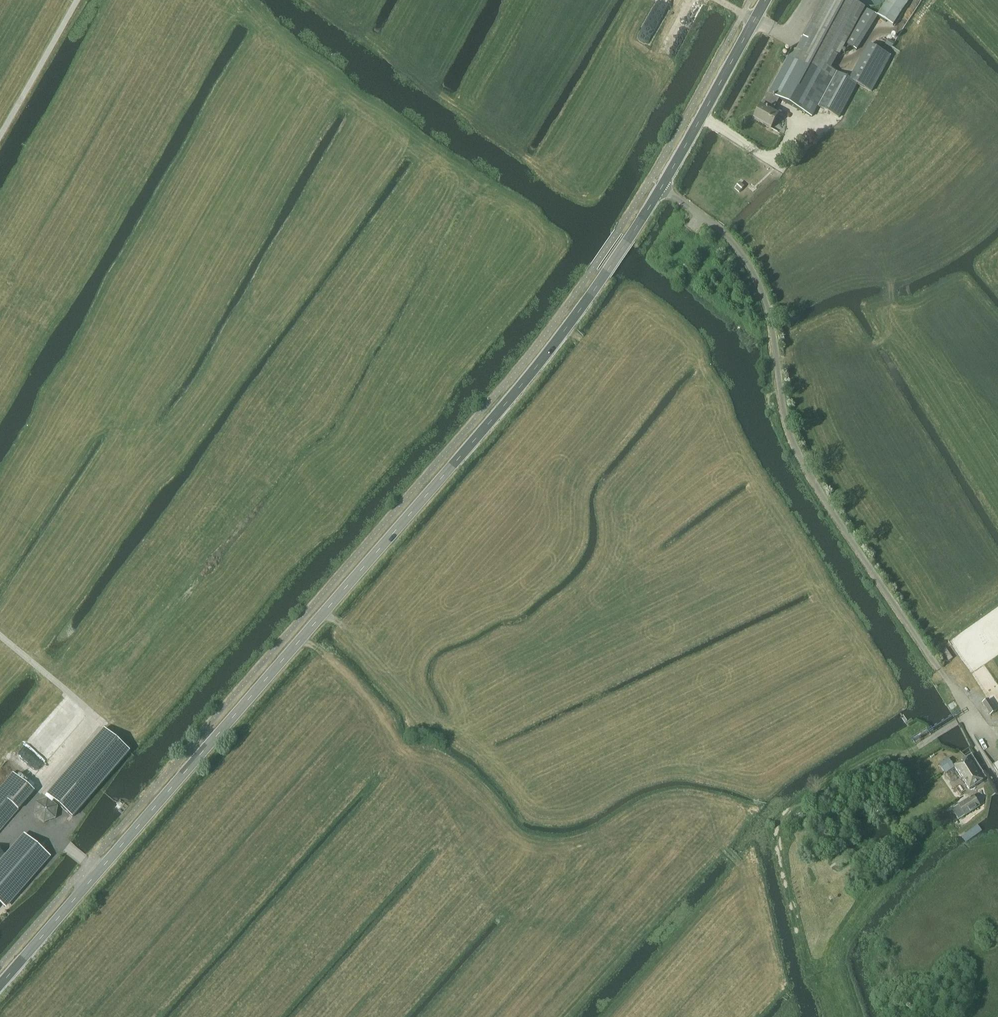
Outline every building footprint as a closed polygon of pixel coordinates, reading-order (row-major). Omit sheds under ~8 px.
[(846,44),(865,9),(848,0),(827,0),(799,52),(793,50),(769,94),(770,95),(763,108),(762,107),(755,120),(771,129),(779,117),(772,113),(779,100),(812,117),(818,107),(819,107),(819,108),(839,119),(857,85),(871,92),(891,57),(869,45),(850,80),(837,73),(836,73),(832,70),(846,44)] [(877,17),(878,17),(893,27),(910,0),(888,0),(877,17)] [(867,10),(846,44),(857,51),(878,17),(877,17),(867,10)] [(988,701),(983,704),(990,716),(996,712),(988,700),(988,701)] [(46,796),(72,819),(129,752),(103,730),(46,796)] [(980,776),(984,773),(972,756),(968,758),(968,759),(955,768),(970,790),(984,781),(980,776)] [(34,792),(13,774),(0,789),(0,832),(34,792)] [(958,806),(952,810),(959,820),(964,816),(965,816),(979,806),(973,797),(959,806),(958,806)] [(56,819),(58,808),(48,800),(36,804),(34,816),(44,824),(56,819)] [(49,857),(25,837),(0,866),(0,905),(1,904),(5,908),(49,857)]
